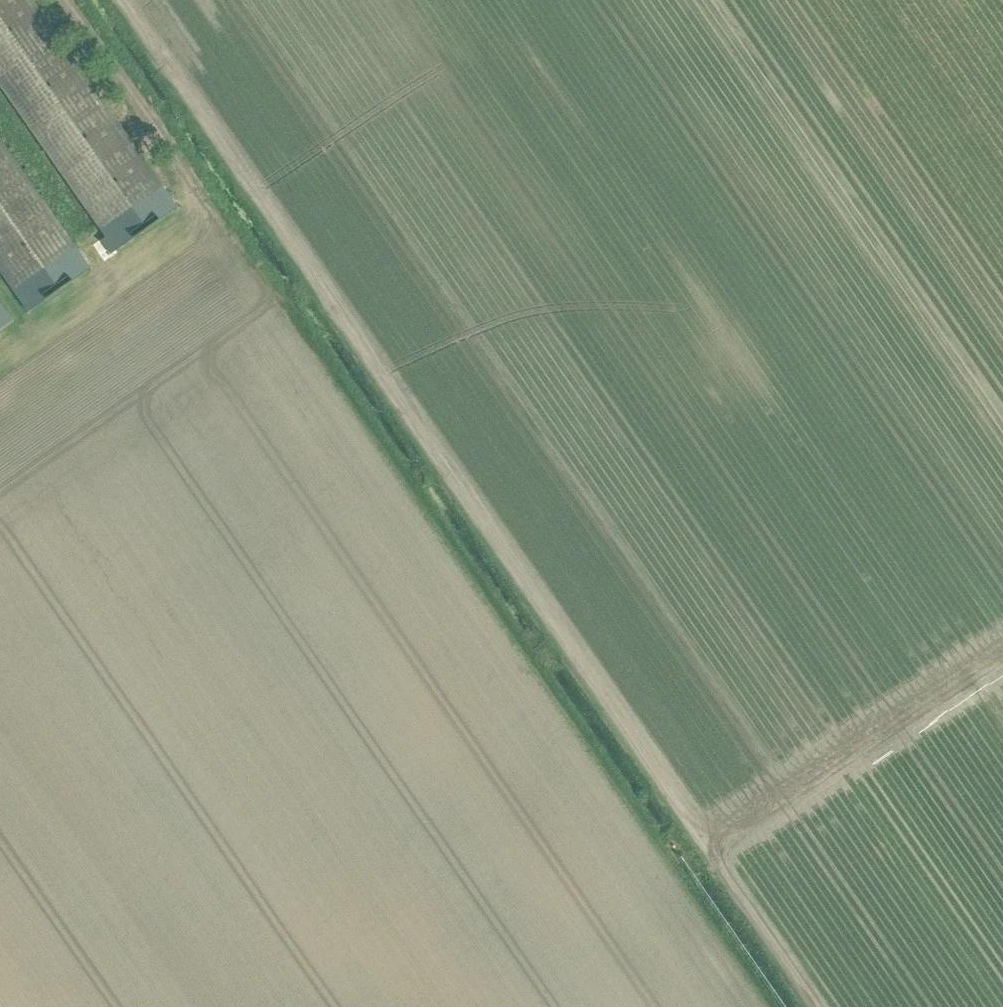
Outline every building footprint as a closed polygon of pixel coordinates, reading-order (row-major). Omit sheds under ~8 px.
[(102,230),(163,188),(33,0),(0,0),(0,84),(102,230)] [(15,291),(76,249),(0,139),(0,270),(15,291)] [(12,321),(0,304),(0,330),(12,321)]
